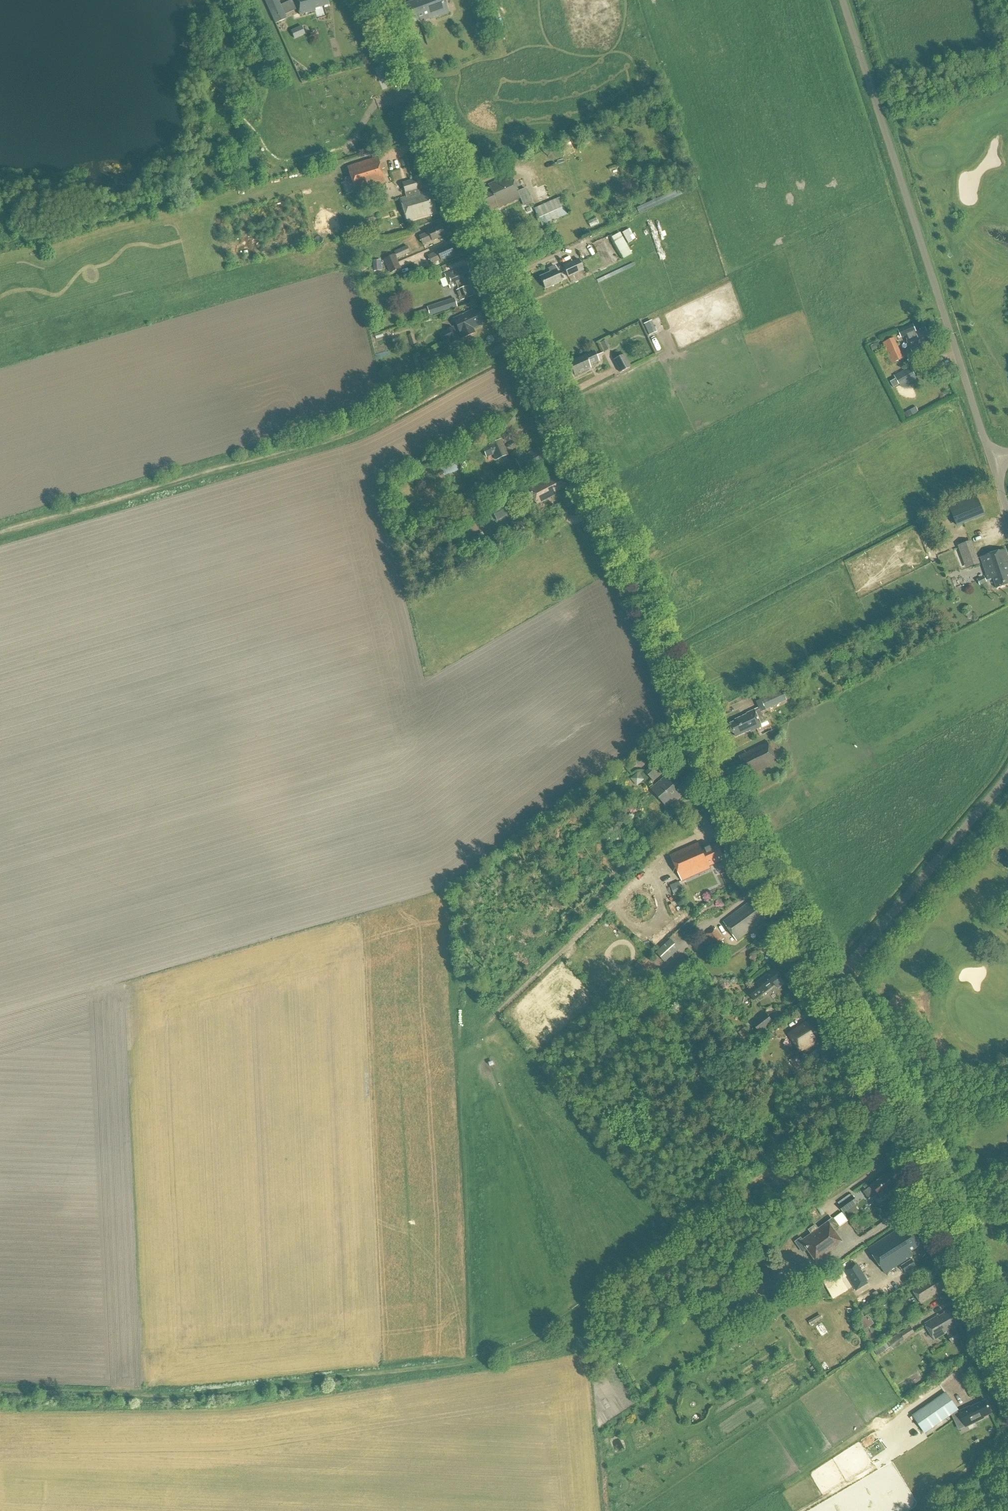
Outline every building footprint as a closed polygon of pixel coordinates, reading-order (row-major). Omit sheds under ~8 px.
[(281,6),(278,0),(264,0),(275,24),(287,19),(285,15),(297,10),(294,0),(293,0),(281,6)] [(326,0),(295,0),(299,15),(315,10),(315,8),(328,5),(326,0)] [(443,0),(416,0),(417,1),(404,5),(411,24),(423,20),(424,21),(430,19),(431,21),(448,14),(443,0)] [(302,26),(291,31),(294,39),(305,35),(302,26)] [(354,192),(374,186),(385,183),(377,158),(347,167),(354,192)] [(496,207),(497,209),(519,199),(522,206),(530,203),(524,190),(516,193),(509,176),(487,186),(489,189),(482,192),(483,195),(480,197),(486,211),(496,207)] [(408,196),(400,198),(407,221),(436,213),(429,189),(419,192),(415,179),(402,183),(405,192),(406,192),(408,196)] [(534,209),(542,226),(566,216),(558,198),(534,209)] [(418,236),(420,241),(422,245),(445,234),(441,225),(418,236)] [(620,231),(624,241),(632,238),(628,228),(620,231)] [(607,267),(606,247),(608,247),(607,239),(596,239),(597,256),(588,257),(588,268),(607,267)] [(620,250),(626,258),(634,253),(629,244),(620,250)] [(439,260),(454,254),(449,245),(427,255),(430,263),(439,259),(439,260)] [(410,253),(407,246),(394,252),(398,259),(410,253)] [(395,254),(384,259),(390,273),(401,268),(395,254)] [(568,278),(583,270),(578,259),(563,267),(568,278)] [(381,261),(373,261),(373,272),(381,271),(381,261)] [(544,289),(561,282),(553,266),(548,269),(549,273),(539,277),(544,289)] [(465,287),(464,284),(472,282),(466,267),(460,270),(460,271),(456,273),(455,271),(445,275),(449,287),(456,285),(458,290),(456,290),(460,301),(471,296),(468,286),(465,287)] [(450,300),(427,307),(430,316),(453,309),(450,300)] [(483,321),(477,308),(453,319),(462,338),(474,333),(472,328),(481,324),(480,322),(483,321)] [(651,321),(643,325),(649,336),(657,332),(651,321)] [(931,341),(925,327),(919,330),(920,331),(916,333),(913,325),(898,331),(901,338),(905,337),(911,352),(922,348),(922,350),(930,346),(928,343),(931,341)] [(454,327),(439,334),(444,346),(460,340),(454,327)] [(416,343),(413,334),(407,336),(410,345),(416,343)] [(600,340),(601,349),(609,348),(608,339),(600,340)] [(894,339),(883,344),(892,363),(902,358),(894,339)] [(878,343),(870,347),(872,352),(881,348),(878,343)] [(598,361),(594,353),(584,358),(584,357),(569,364),(575,376),(589,369),(588,366),(598,361)] [(624,355),(613,361),(620,373),(631,367),(624,355)] [(894,376),(900,386),(916,376),(910,367),(894,376)] [(501,439),(482,448),(486,458),(493,455),(495,461),(509,456),(501,439)] [(556,495),(555,494),(563,490),(562,488),(566,486),(558,472),(528,488),(537,505),(556,495)] [(976,494),(949,506),(957,527),(984,516),(976,494)] [(508,500),(490,509),(497,522),(514,512),(508,500)] [(436,506),(424,513),(428,522),(441,515),(436,506)] [(979,565),(970,542),(960,546),(969,569),(979,565)] [(1006,550),(981,558),(989,581),(993,579),(997,590),(1007,586),(1007,557),(1006,550)] [(984,576),(977,580),(980,586),(987,582),(984,576)] [(786,701),(782,690),(779,684),(765,691),(772,707),(786,701)] [(761,714),(767,711),(762,699),(756,702),(761,714)] [(762,727),(755,711),(747,714),(748,716),(735,722),(735,723),(731,725),(736,737),(751,730),(752,732),(762,727)] [(778,762),(768,743),(740,757),(747,771),(752,768),(755,774),(778,762)] [(643,775),(651,785),(664,774),(656,764),(643,775)] [(632,779),(638,786),(644,780),(638,773),(632,779)] [(678,783),(671,774),(652,790),(668,808),(695,786),(687,776),(678,783)] [(700,844),(671,856),(682,881),(711,869),(710,867),(726,860),(719,844),(703,851),(700,844)] [(680,882),(670,886),(675,897),(685,893),(680,882)] [(739,943),(768,921),(766,918),(768,917),(756,900),(724,923),(739,943)] [(704,935),(715,951),(725,944),(723,941),(724,940),(717,929),(715,930),(713,928),(704,935)] [(671,940),(656,953),(665,963),(680,950),(671,940)] [(786,984),(783,980),(784,979),(778,972),(770,977),(769,976),(757,984),(758,986),(749,993),(755,1001),(764,994),(765,995),(777,987),(779,990),(786,984)] [(766,1014),(753,1024),(761,1035),(774,1025),(766,1014)] [(826,1038),(814,1018),(789,1033),(801,1053),(826,1038)] [(747,1030),(740,1034),(745,1041),(752,1036),(747,1030)] [(800,1057),(797,1058),(791,1062),(797,1072),(806,1067),(800,1057)] [(891,1181),(887,1176),(873,1186),(873,1187),(865,1193),(870,1201),(876,1197),(879,1202),(887,1196),(888,1194),(896,1188),(894,1185),(896,1184),(894,1182),(891,1181)] [(844,1214),(845,1213),(848,1211),(858,1203),(853,1196),(852,1197),(839,1206),(844,1214)] [(835,1219),(840,1227),(849,1221),(843,1213),(835,1219)] [(839,1227),(834,1220),(820,1231),(817,1226),(811,1231),(813,1234),(803,1241),(802,1239),(797,1242),(804,1252),(809,1248),(818,1261),(843,1244),(834,1230),(839,1227)] [(870,1249),(886,1275),(915,1257),(912,1253),(922,1246),(911,1228),(900,1236),(898,1232),(870,1249)] [(840,1266),(857,1291),(868,1284),(867,1283),(868,1282),(857,1264),(856,1265),(852,1258),(840,1266)] [(902,1267),(900,1268),(902,1271),(904,1269),(906,1273),(917,1266),(913,1259),(902,1266),(902,1267)] [(766,1266),(758,1271),(766,1281),(773,1276),(766,1266)] [(838,1272),(822,1281),(833,1300),(849,1291),(842,1280),(838,1272)] [(937,1293),(939,1295),(946,1290),(945,1287),(947,1286),(940,1274),(914,1291),(923,1305),(934,1298),(932,1296),(937,1293)] [(928,1311),(924,1305),(915,1311),(919,1316),(928,1311)] [(927,1324),(936,1341),(950,1333),(952,1336),(949,1337),(954,1345),(963,1340),(957,1330),(966,1324),(958,1310),(955,1312),(953,1309),(946,1313),(948,1316),(942,1319),(941,1317),(927,1324)] [(874,1324),(868,1315),(859,1321),(865,1330),(874,1324)] [(768,1326),(773,1322),(770,1317),(765,1320),(768,1326)] [(900,1343),(905,1340),(916,1334),(911,1327),(888,1342),(893,1350),(901,1345),(900,1343)] [(888,1343),(883,1346),(886,1351),(891,1348),(888,1343)] [(946,1392),(913,1416),(925,1434),(959,1411),(946,1392)] [(992,1413),(986,1400),(970,1408),(969,1407),(959,1412),(963,1421),(974,1416),(976,1421),(992,1413)]
